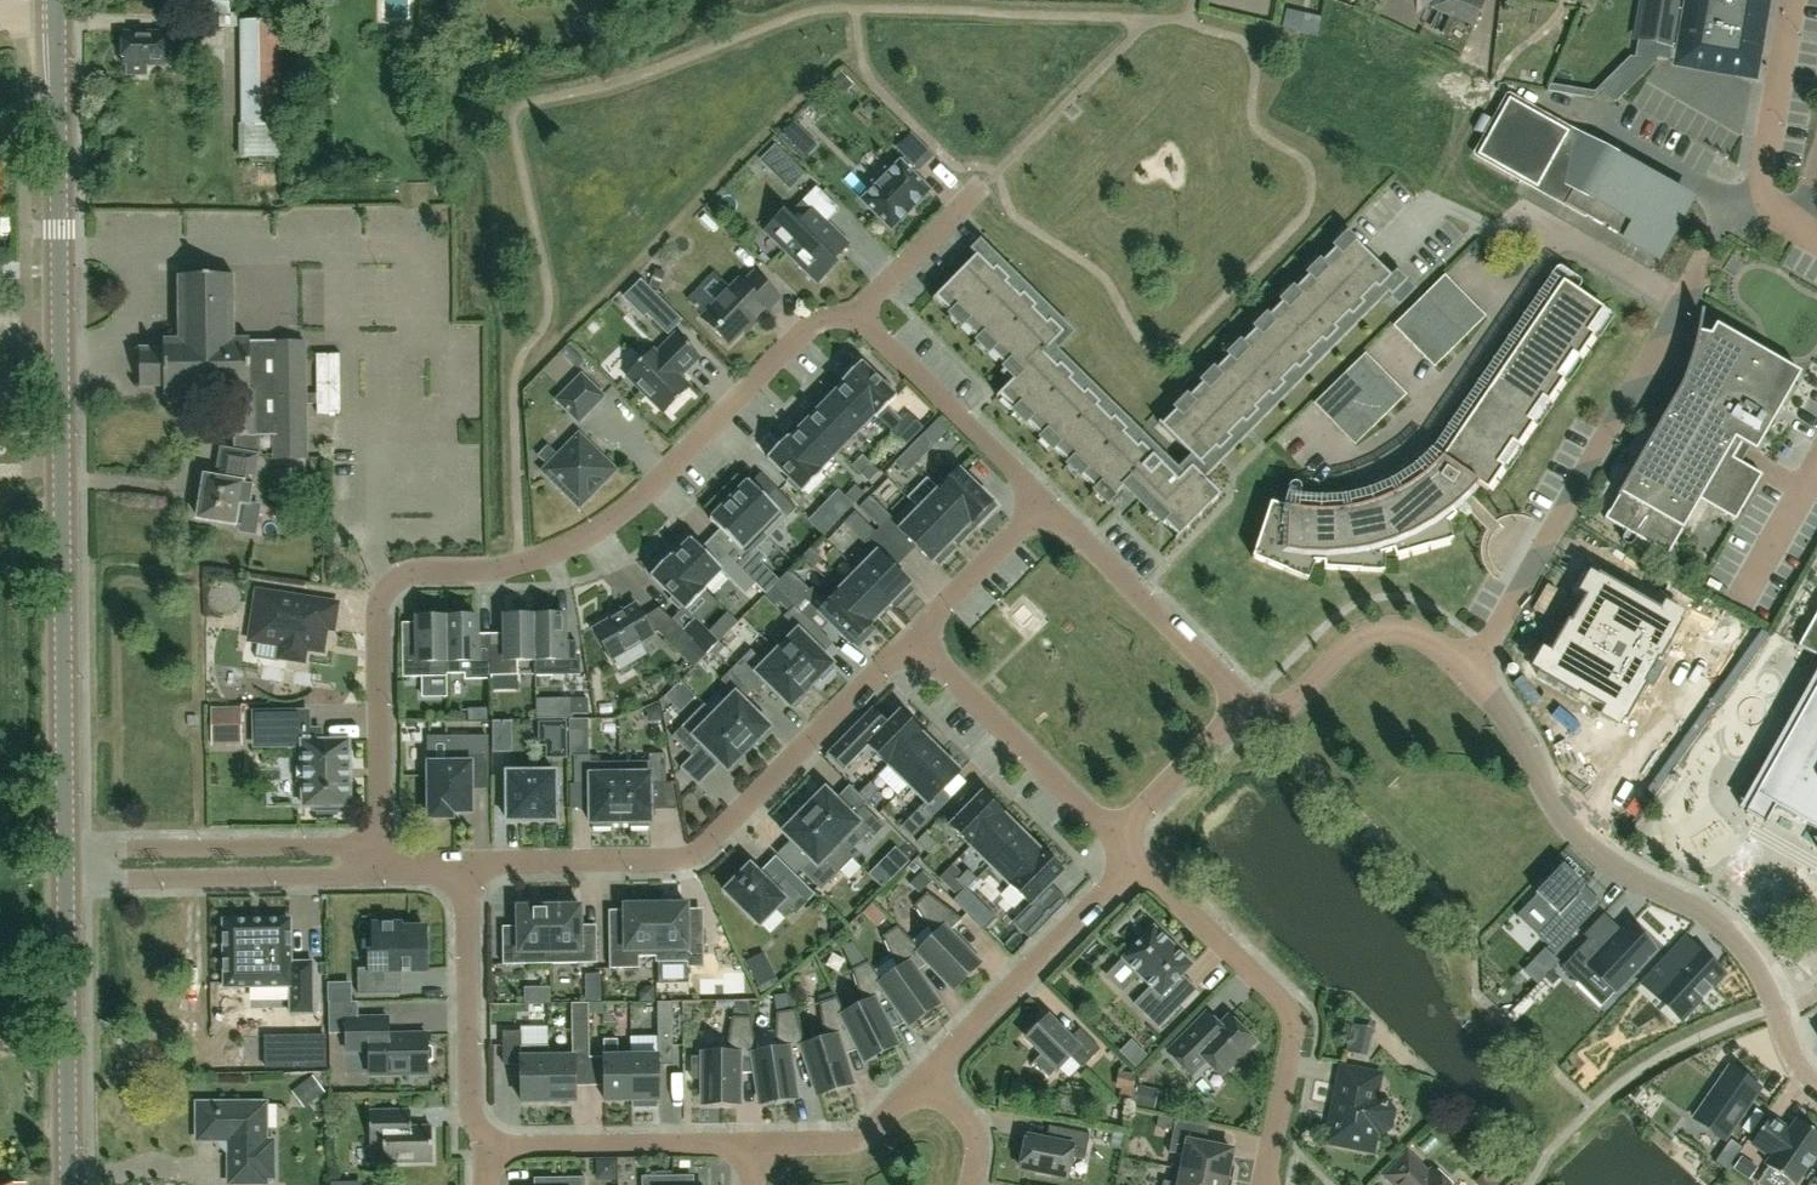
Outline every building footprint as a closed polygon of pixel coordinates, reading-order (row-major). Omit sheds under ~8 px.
[(1433,7),(1475,25),(1485,2),(1479,0),(1436,0),(1433,7)] [(1639,40),(1636,58),(1656,61),(1657,57),(1669,59),(1671,45),(1672,45),(1679,0),(1645,0),(1639,40)] [(1760,14),(1762,0),(1689,0),(1678,62),(1753,75),(1763,15),(1760,14)] [(243,124),(277,124),(276,19),(242,19),(242,27),(242,50),(243,124)] [(119,61),(123,62),(127,62),(127,75),(146,75),(147,65),(162,65),(162,57),(182,57),(182,33),(123,34),(123,47),(119,47),(119,61)] [(1684,211),(1590,158),(1592,154),(1594,150),(1510,103),(1480,156),(1602,224),(1603,223),(1609,226),(1608,228),(1658,256),(1684,211)] [(891,229),(929,191),(912,174),(917,168),(919,170),(932,156),(911,135),(897,148),(906,157),(901,163),(900,162),(889,173),(885,169),(869,185),(873,189),(863,200),(891,229)] [(802,201),(812,211),(797,226),(783,212),(765,231),(817,283),(837,263),(833,259),(841,252),(848,244),(826,223),(839,209),(816,187),(802,201)] [(1392,296),(1407,279),(1397,269),(1392,274),(1346,232),(1345,233),(1348,236),(1321,263),(1319,260),(1318,261),(1320,264),(1295,290),(1292,287),(1291,288),(1294,291),(1268,317),(1266,314),(1265,315),(1267,318),(1242,344),(1239,341),(1238,342),(1240,345),(1215,371),(1212,368),(1211,369),(1214,372),(1188,398),(1186,395),(1185,396),(1187,399),(1162,424),(1159,422),(1158,423),(1197,461),(1178,480),(1046,350),(1063,333),(990,261),(997,255),(980,239),(970,249),(976,256),(933,300),(934,301),(936,298),(963,325),(961,327),(962,328),(964,326),(990,351),(987,354),(988,355),(991,352),(1016,377),(1010,383),(999,394),(996,397),(997,398),(1000,395),(1026,421),(1023,423),(1024,424),(1027,422),(1053,447),(1050,450),(1051,451),(1054,448),(1080,474),(1077,476),(1078,477),(1081,475),(1108,501),(1105,504),(1106,505),(1110,501),(1126,485),(1135,493),(1133,495),(1134,496),(1136,494),(1138,496),(1140,499),(1138,501),(1139,502),(1142,500),(1150,509),(1147,511),(1148,512),(1151,510),(1178,536),(1175,539),(1176,540),(1221,495),(1204,479),(1221,462),(1224,459),(1250,432),(1384,296),(1388,293),(1392,296)] [(715,274),(688,302),(704,317),(702,319),(728,344),(743,329),(745,331),(779,297),(755,273),(743,285),(739,281),(731,290),(715,274)] [(260,457),(260,438),(274,438),(275,460),(307,460),(306,404),(305,394),(304,343),(271,343),(272,348),(257,349),(257,343),(251,344),(250,340),(236,341),(235,277),(178,278),(179,342),(163,342),(163,349),(140,349),(140,347),(139,347),(139,367),(140,388),(141,388),(141,386),(164,385),(164,392),(232,391),(233,435),(234,451),(222,449),(214,478),(202,476),(196,517),(239,525),(238,533),(256,535),(262,505),(248,503),(251,484),(250,484),(257,456),(260,457)] [(683,320),(641,279),(623,297),(644,318),(647,315),(668,336),(683,320)] [(1563,281),(1461,430),(1442,458),(1423,475),(1409,486),(1393,494),(1377,501),(1360,507),(1342,510),(1324,511),(1306,510),(1289,507),(1271,503),(1253,558),(1287,572),(1287,571),(1287,561),(1324,563),(1324,569),(1361,571),(1358,561),(1394,550),(1395,556),(1431,546),(1430,546),(1425,538),(1456,515),(1451,509),(1460,500),(1464,496),(1468,492),(1477,484),(1487,490),(1504,467),(1498,463),(1512,443),(1518,446),(1534,423),(1528,419),(1542,399),(1548,402),(1564,379),(1563,379),(1572,356),(1578,358),(1589,331),(1604,309),(1563,281)] [(1434,367),(1452,349),(1468,334),(1427,292),(1393,326),(1434,367)] [(1742,443),(1756,451),(1801,373),(1716,324),(1710,335),(1699,332),(1694,350),(1688,368),(1682,386),(1675,398),(1669,408),(1610,512),(1609,511),(1604,519),(1668,555),(1700,500),(1736,520),(1762,474),(1733,458),(1737,450),(1742,443)] [(699,356),(677,334),(656,355),(652,350),(627,375),(665,413),(690,388),(679,377),(683,372),(699,356)] [(1332,386),(1372,427),(1372,428),(1406,394),(1366,353),(1332,386)] [(325,354),(316,354),(317,394),(305,394),(306,404),(317,404),(317,413),(334,413),(341,413),(341,354),(325,354)] [(842,382),(877,417),(896,397),(892,393),(895,390),(886,381),(883,384),(861,362),(842,382)] [(579,421),(602,397),(582,376),(558,401),(579,421)] [(877,417),(842,382),(841,383),(843,385),(825,402),(857,433),(874,415),(876,417),(877,417)] [(857,433),(825,402),(807,421),(838,452),(857,433)] [(891,430),(897,437),(906,445),(924,428),(909,412),(891,430)] [(924,434),(903,455),(914,466),(935,445),(948,431),(937,420),(924,434)] [(838,452),(807,421),(789,439),(787,437),(786,438),(822,473),(823,472),(821,470),(838,452)] [(615,471),(579,435),(544,471),(580,506),(615,471)] [(894,456),(906,445),(897,437),(887,447),(894,456)] [(822,473),(786,438),(767,457),(790,479),(787,482),(796,491),(799,488),(803,492),(822,473)] [(903,455),(894,463),(906,474),(914,466),(903,455)] [(870,482),(879,472),(871,464),(861,475),(869,483),(870,482)] [(939,490),(976,527),(996,507),(959,470),(939,490)] [(748,481),(729,500),(768,538),(797,509),(778,491),(776,488),(766,498),(748,481)] [(864,493),(856,485),(845,496),(854,504),(864,493)] [(939,490),(920,510),(952,542),(953,540),(958,545),(976,527),(939,490)] [(870,497),(859,508),(880,528),(889,519),(891,517),(870,497)] [(757,549),(768,538),(729,500),(710,520),(736,545),(726,554),(748,575),(766,557),(757,549)] [(834,521),(823,510),(811,522),(822,532),(834,521)] [(950,543),(952,542),(920,510),(899,530),(932,562),(933,560),(939,565),(955,548),(950,543)] [(876,533),(855,512),(844,523),(865,544),(868,541),(876,533)] [(691,539),(673,557),(704,588),(722,570),(745,594),(756,583),(748,575),(726,554),(717,564),(691,539)] [(810,547),(801,556),(814,568),(823,559),(810,547)] [(910,584),(878,552),(858,572),(890,604),(891,603),(896,608),(914,591),(908,586),(910,584)] [(704,588),(673,557),(671,555),(651,575),(673,597),(670,600),(679,609),(682,606),(686,610),(706,590),(704,588)] [(789,570),(774,586),(793,604),(808,589),(789,570)] [(871,623),(890,604),(858,572),(838,592),(872,625),(872,624),(871,623)] [(1538,672),(1537,675),(1577,698),(1579,695),(1603,709),(1605,706),(1625,717),(1623,720),(1626,722),(1647,684),(1645,682),(1651,671),(1658,660),(1660,661),(1682,622),(1680,621),(1679,624),(1658,613),(1660,610),(1598,574),(1597,576),(1600,578),(1588,598),(1585,596),(1571,622),(1568,620),(1549,652),(1552,654),(1541,674),(1538,672)] [(871,625),(872,625),(838,592),(828,602),(810,586),(808,589),(793,604),(794,606),(813,625),(819,630),(827,621),(852,645),(853,644),(857,648),(875,630),(871,625)] [(322,641),(321,641),(323,627),(333,629),(337,605),(336,604),(258,592),(252,633),(257,642),(281,645),(280,658),(304,661),(305,648),(322,651),(323,644),(323,642),(322,641)] [(692,639),(683,630),(660,608),(643,617),(636,605),(633,607),(594,630),(611,659),(658,632),(679,652),(692,639)] [(813,625),(794,606),(784,617),(789,622),(781,631),(789,639),(777,652),(811,686),(818,679),(822,682),(835,669),(831,666),(833,664),(803,635),(813,625)] [(557,615),(534,616),(535,660),(535,675),(580,674),(580,658),(566,658),(565,615),(557,615)] [(505,642),(491,642),(491,678),(492,678),(492,675),(518,675),(518,661),(535,660),(534,616),(504,616),(505,642)] [(1801,645),(1816,654),(1816,616),(1801,645)] [(448,676),(447,661),(447,617),(416,618),(417,643),(402,643),(403,677),(448,676)] [(477,617),(447,617),(447,661),(465,661),(465,679),(491,678),(491,642),(478,643),(477,617)] [(683,630),(692,639),(707,654),(719,642),(694,619),(683,630)] [(1762,629),(1753,641),(1761,647),(1770,635),(1762,629)] [(1753,641),(1744,653),(1753,659),(1761,647),(1753,641)] [(805,693),(811,686),(777,652),(765,664),(751,650),(732,670),(753,690),(756,694),(766,683),(790,707),(792,706),(795,709),(808,696),(805,693)] [(1744,653),(1736,664),(1744,670),(1753,659),(1744,653)] [(1736,664),(1728,676),(1736,682),(1744,670),(1736,664)] [(742,701),(753,690),(732,670),(721,680),(726,686),(718,694),(727,703),(715,715),(749,749),(756,742),(759,746),(772,733),(769,729),(770,728),(742,701)] [(1746,798),(1774,814),(1779,806),(1785,810),(1816,828),(1816,672),(1746,798)] [(1728,676),(1719,688),(1727,694),(1736,682),(1728,676)] [(1719,688),(1711,699),(1719,705),(1727,694),(1719,688)] [(1711,699),(1703,711),(1711,717),(1719,705),(1711,699)] [(572,715),(589,714),(588,700),(572,700),(572,715)] [(213,737),(241,736),(240,706),(212,707),(213,737)] [(872,708),(830,751),(847,767),(869,746),(888,765),(921,732),(900,712),(887,726),(872,711),(874,710),(872,708)] [(288,733),(288,746),(303,746),(303,768),(302,768),(303,780),(304,805),(303,805),(303,807),(305,807),(305,806),(315,806),(315,811),(338,810),(338,806),(347,805),(347,806),(349,806),(349,804),(348,781),(350,781),(350,766),(348,766),(348,743),(348,741),(346,741),(321,742),(321,729),(304,730),(304,711),(254,712),(254,743),(266,743),(266,733),(288,733)] [(1703,711),(1694,723),(1702,729),(1711,717),(1703,711)] [(742,756),(749,749),(715,715),(702,728),(693,719),(685,728),(683,726),(673,737),(692,756),(693,757),(704,747),(728,771),(729,769),(733,773),(745,759),(742,756)] [(546,747),(546,759),(567,759),(567,722),(538,722),(538,747),(546,747)] [(1694,723),(1686,735),(1694,740),(1702,729),(1694,723)] [(921,732),(888,765),(908,784),(939,752),(920,733),(922,732),(921,732)] [(1686,735),(1678,746),(1686,752),(1694,740),(1686,735)] [(487,736),(429,736),(429,818),(452,818),(452,812),(455,812),(471,812),(471,788),(488,788),(487,736)] [(1678,746),(1669,758),(1677,764),(1686,752),(1678,746)] [(939,752),(908,784),(928,804),(960,772),(939,752)] [(637,762),(620,762),(620,774),(621,823),(630,823),(630,827),(649,827),(649,822),(651,822),(651,810),(650,784),(666,783),(665,754),(649,754),(649,762),(637,762)] [(590,755),(574,756),(574,785),(590,785),(590,809),(590,823),(593,823),(593,828),(611,828),(611,823),(621,823),(620,774),(620,762),(600,763),(600,755),(590,755)] [(1669,758),(1661,770),(1669,776),(1677,764),(1669,758)] [(294,789),(294,772),(263,771),(263,789),(294,789)] [(512,773),(506,773),(507,821),(520,821),(556,820),(555,772),(512,773)] [(859,793),(869,803),(880,791),(871,782),(859,793)] [(811,804),(804,811),(839,845),(847,853),(860,841),(868,832),(873,837),(884,827),(863,806),(853,817),(835,800),(825,789),(824,791),(820,788),(807,801),(811,804)] [(1003,813),(983,793),(950,826),(970,846),(1003,813)] [(901,827),(912,838),(933,817),(924,808),(922,806),(901,827)] [(794,814),(781,827),(784,831),(783,832),(791,841),(810,860),(800,870),(821,890),(840,871),(853,859),(847,853),(839,845),(804,811),(797,818),(794,814)] [(1004,813),(1003,813),(970,846),(990,865),(1022,833),(1003,815),(1004,813)] [(928,853),(936,844),(925,833),(917,842),(928,853)] [(1041,852),(1022,833),(990,865),(1010,885),(1042,852),(1042,851),(1041,852)] [(1042,852),(1010,885),(1030,905),(1013,922),(1030,939),(1050,918),(1033,902),(1063,872),(1042,852)] [(725,890),(724,891),(725,892),(758,925),(759,926),(760,925),(776,909),(784,917),(793,909),(797,913),(808,902),(785,879),(774,889),(751,866),(750,865),(749,866),(747,869),(744,865),(731,878),(734,881),(725,891),(725,890)] [(1596,909),(1602,903),(1584,887),(1563,866),(1528,904),(1551,926),(1540,937),(1555,952),(1577,930),(1596,909)] [(957,882),(966,890),(977,879),(968,871),(957,882)] [(927,893),(914,905),(934,936),(921,950),(919,951),(930,962),(954,987),(978,964),(948,933),(962,919),(927,893)] [(704,966),(703,930),(688,930),(687,905),(682,905),(681,900),(662,900),(662,905),(656,905),(657,962),(688,961),(688,967),(704,966)] [(657,962),(656,905),(649,905),(649,901),(630,901),(630,905),(626,905),(624,905),(625,931),(609,932),(610,969),(640,968),(639,956),(656,956),(656,962),(657,962)] [(550,964),(549,906),(542,906),(542,902),(523,902),(523,907),(517,907),(518,933),(502,933),(503,964),(550,964)] [(597,963),(597,932),(581,932),(581,906),(575,906),(575,902),(556,902),(556,906),(549,906),(550,964),(597,963)] [(987,908),(975,921),(984,930),(996,917),(987,908)] [(290,1013),(313,1013),(312,962),(290,963),(290,920),(224,921),(225,987),(290,986),(290,1013)] [(426,949),(426,928),(402,928),(402,923),(373,924),(374,952),(369,952),(369,968),(358,968),(358,994),(402,994),(401,970),(424,970),(424,949),(426,949)] [(1588,939),(1561,967),(1577,982),(1602,1005),(1615,991),(1650,954),(1655,949),(1628,924),(1622,931),(1602,952),(1588,939)] [(882,981),(881,982),(892,997),(910,1023),(936,1004),(914,973),(930,962),(919,951),(921,950),(897,925),(882,936),(898,970),(882,981)] [(1153,926),(1122,958),(1151,986),(1134,1003),(1159,1027),(1182,1003),(1168,990),(1192,964),(1153,926)] [(1661,962),(1649,975),(1689,1011),(1701,998),(1703,999),(1703,998),(1702,997),(1710,989),(1711,990),(1712,989),(1711,988),(1724,974),(1697,949),(1673,974),(1661,962)] [(1552,969),(1558,962),(1545,950),(1538,957),(1552,969)] [(764,953),(746,962),(758,986),(776,978),(764,953)] [(846,1014),(844,1015),(861,1049),(866,1059),(895,1044),(875,1005),(892,997),(881,982),(882,981),(868,961),(852,969),(863,1005),(846,1014)] [(1715,1014),(1737,1005),(1732,993),(1711,1002),(1715,1014)] [(806,1046),(804,1046),(806,1052),(819,1093),(850,1083),(841,1055),(861,1049),(844,1015),(846,1014),(837,997),(820,1003),(824,1040),(806,1046)] [(692,1057),(692,1078),(705,1078),(705,1103),(737,1103),(737,1073),(758,1072),(756,1060),(755,1053),(757,1053),(754,1033),(751,1017),(748,1000),(736,1001),(733,1017),(726,1054),(705,1054),(705,1057),(692,1057)] [(358,1002),(329,1002),(329,1034),(346,1033),(346,1050),(369,1050),(370,1074),(428,1073),(428,1063),(433,1060),(433,1048),(427,1045),(427,1035),(389,1035),(388,1015),(358,1015),(358,1002)] [(672,1002),(657,1002),(658,1046),(673,1045),(672,1002)] [(572,1003),(573,1032),(589,1032),(589,1003),(572,1003)] [(757,1053),(755,1053),(756,1060),(758,1072),(762,1102),(794,1097),(788,1055),(806,1052),(804,1046),(806,1046),(797,1010),(779,1013),(776,1050),(757,1053)] [(1207,1012),(1191,1029),(1168,1051),(1192,1075),(1201,1067),(1210,1065),(1221,1075),(1254,1042),(1229,1017),(1221,1025),(1207,1012)] [(518,1013),(518,1028),(544,1029),(544,1013),(518,1013)] [(1027,1038),(1042,1054),(1034,1062),(1049,1077),(1058,1068),(1058,1069),(1071,1056),(1083,1068),(1101,1049),(1080,1028),(1070,1039),(1048,1017),(1027,1038)] [(548,1100),(547,1046),(521,1046),(520,1032),(503,1032),(503,1046),(503,1064),(520,1063),(521,1101),(548,1100)] [(1362,1056),(1367,1035),(1351,1032),(1347,1052),(1362,1056)] [(296,1034),(296,1067),(328,1067),(327,1034),(296,1034)] [(604,1039),(604,1056),(604,1100),(632,1099),(631,1056),(618,1057),(618,1039),(604,1039)] [(1147,1055),(1131,1039),(1119,1051),(1135,1067),(1147,1055)] [(575,1100),(575,1086),(575,1057),(549,1058),(548,1046),(547,1046),(548,1100),(572,1100),(575,1100)] [(658,1056),(631,1056),(632,1099),(633,1099),(633,1106),(658,1106),(657,1099),(659,1099),(658,1056)] [(1340,1085),(1329,1141),(1372,1149),(1376,1130),(1382,1131),(1387,1127),(1389,1123),(1390,1113),(1390,1109),(1387,1104),(1387,1102),(1381,1101),(1381,1102),(1373,1101),(1375,1092),(1371,1092),(1375,1075),(1343,1069),(1340,1085)] [(1754,1097),(1724,1076),(1695,1118),(1725,1139),(1754,1097)] [(265,1104),(199,1104),(199,1139),(220,1139),(220,1141),(228,1149),(230,1149),(230,1182),(265,1182),(265,1176),(272,1176),(272,1142),(265,1142),(265,1104)] [(411,1127),(411,1110),(370,1111),(370,1142),(383,1142),(384,1162),(432,1162),(432,1127),(411,1127)] [(1794,1184),(1816,1151),(1816,1134),(1797,1120),(1790,1131),(1770,1117),(1752,1143),(1772,1157),(1766,1165),(1794,1184)] [(1182,1169),(1233,1179),(1235,1168),(1231,1162),(1230,1162),(1232,1155),(1233,1150),(1205,1144),(1209,1125),(1176,1118),(1169,1152),(1185,1155),(1182,1169)] [(1028,1136),(1021,1168),(1066,1177),(1070,1157),(1085,1160),(1090,1134),(1059,1128),(1056,1142),(1028,1136)] [(1452,1183),(1439,1170),(1434,1172),(1432,1170),(1429,1174),(1408,1153),(1386,1176),(1396,1184),(1451,1184),(1452,1183)] [(1182,1169),(1179,1183),(1163,1180),(1163,1184),(1232,1184),(1233,1179),(1182,1169)] [(674,1176),(643,1177),(643,1184),(675,1184),(674,1176)]
